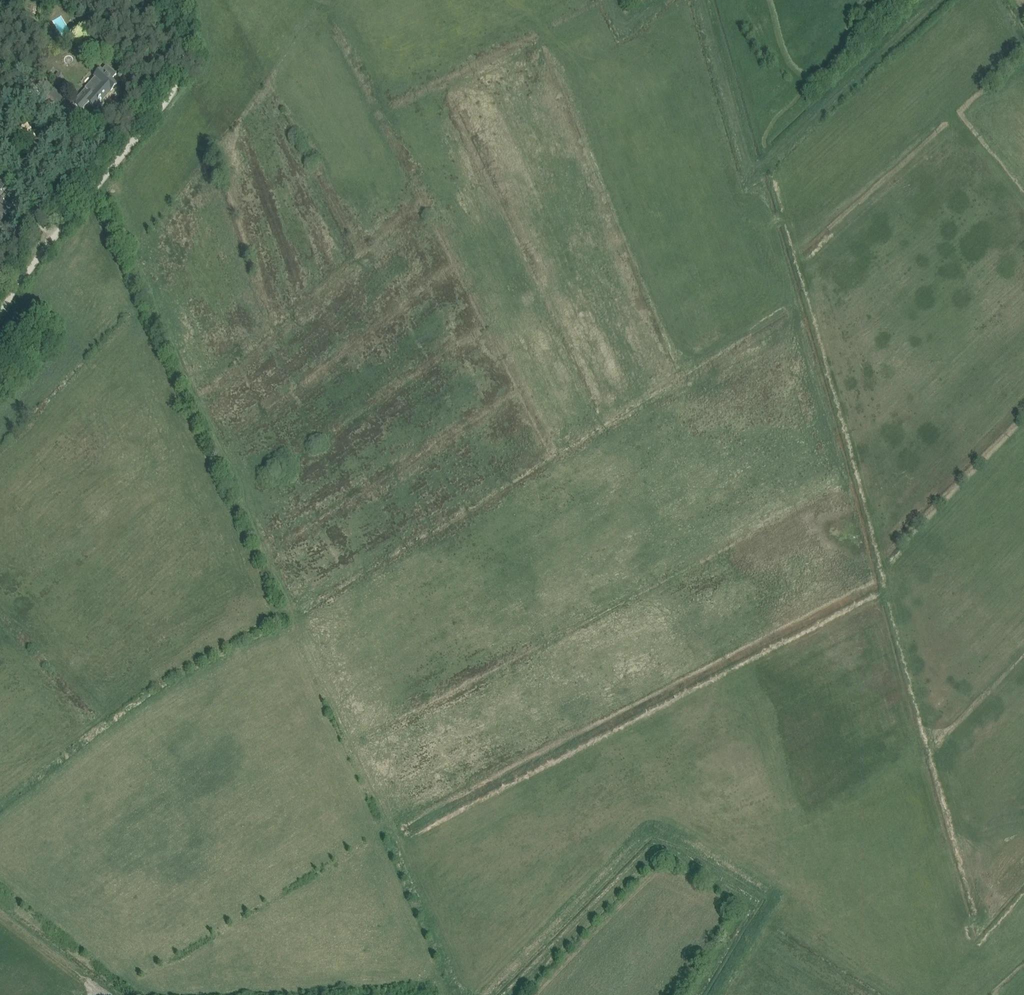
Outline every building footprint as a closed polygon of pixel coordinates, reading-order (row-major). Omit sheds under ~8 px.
[(85,88),(75,100),(77,103),(75,104),(81,110),(88,102),(96,109),(102,102),(101,102),(111,90),(111,91),(117,84),(112,79),(116,74),(106,65),(102,70),(101,69),(84,87),(85,88)] [(65,78),(58,73),(51,81),(57,85),(65,78)] [(60,104),(65,99),(47,81),(38,89),(54,105),(57,101),(60,104)] [(30,94),(42,104),(47,99),(34,88),(30,94)] [(42,141),(33,149),(38,153),(46,145),(42,141)] [(1,175),(0,174),(0,192),(2,190),(1,189),(6,184),(7,184),(6,183),(8,181),(9,182),(9,181),(1,175)] [(9,213),(3,208),(2,209),(0,207),(0,223),(9,213)]
